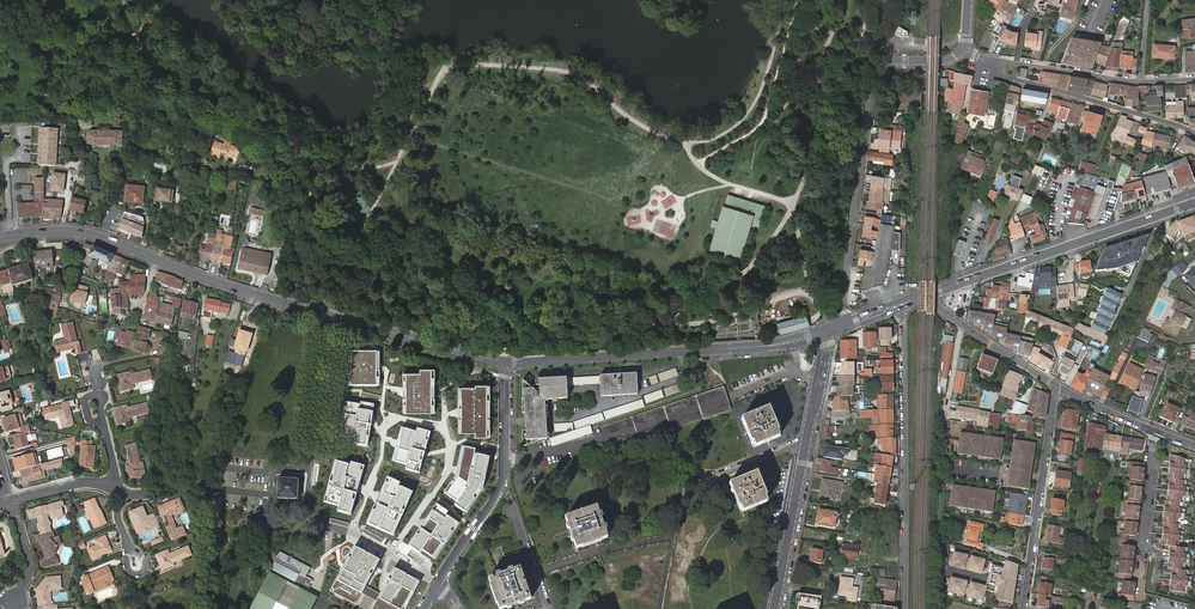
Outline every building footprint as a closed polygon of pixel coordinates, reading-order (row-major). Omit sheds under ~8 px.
[(998,10),(1004,0),(987,0),(998,10)] [(1004,0),(998,10),(1009,19),(1013,11),(1012,10),(1014,7),(1004,0)] [(1055,1),(1051,0),(1048,0),(1046,7),(1060,12),(1064,0),(1056,0),(1055,1)] [(1059,15),(1073,19),(1079,0),(1064,0),(1060,12),(1059,15)] [(1182,29),(1187,29),(1186,26),(1186,23),(1189,23),(1189,25),(1193,25),(1193,29),(1194,29),(1194,18),(1182,19),(1182,29)] [(1000,23),(995,35),(1000,37),(1005,25),(1000,23)] [(1187,37),(1194,37),(1194,29),(1193,29),(1193,25),(1189,25),(1186,26),(1187,29),(1187,37)] [(1018,32),(1007,26),(997,44),(1003,47),(1005,43),(1011,45),(1011,46),(1016,47),(1018,32)] [(1042,30),(1027,28),(1025,45),(1031,46),(1031,49),(1040,50),(1042,30)] [(1085,61),(1087,61),(1088,49),(1091,42),(1071,39),(1063,57),(1069,61),(1084,64),(1085,61)] [(1174,44),(1159,42),(1157,57),(1173,59),(1174,44)] [(1097,50),(1093,62),(1104,65),(1109,48),(1100,45),(1097,50)] [(1105,65),(1119,67),(1120,55),(1121,51),(1121,50),(1111,48),(1105,65)] [(1089,61),(1093,62),(1097,50),(1093,50),(1088,49),(1087,61),(1089,61)] [(1185,72),(1194,71),(1194,49),(1193,49),(1193,51),(1185,52),(1185,72)] [(1120,55),(1119,67),(1131,68),(1132,66),(1136,66),(1136,59),(1132,58),(1133,52),(1131,52),(1131,56),(1120,55)] [(1021,68),(1019,76),(1026,78),(1027,69),(1021,68)] [(956,72),(954,81),(965,83),(970,84),(972,75),(956,72)] [(1039,82),(1057,87),(1060,75),(1042,72),(1039,82)] [(1060,75),(1057,87),(1067,90),(1070,76),(1060,75)] [(1070,76),(1067,90),(1085,94),(1085,92),(1087,80),(1088,79),(1070,76)] [(941,77),(941,84),(952,87),(952,84),(946,81),(946,78),(941,77)] [(1085,92),(1091,93),(1094,82),(1087,80),(1085,92)] [(950,88),(949,97),(963,100),(965,83),(954,81),(953,89),(950,88)] [(1108,98),(1109,86),(1094,82),(1091,93),(1108,98)] [(1127,92),(1128,86),(1127,85),(1110,83),(1109,86),(1108,98),(1107,101),(1138,110),(1138,98),(1114,92),(1114,90),(1127,92)] [(1186,94),(1191,94),(1192,97),(1194,97),(1194,84),(1185,84),(1185,85),(1186,89),(1186,94)] [(1019,87),(1010,85),(1006,102),(1017,105),(1021,89),(1018,89),(1019,87)] [(1160,95),(1163,95),(1162,85),(1155,85),(1155,88),(1156,88),(1157,95),(1147,96),(1148,111),(1160,110),(1160,95)] [(1186,89),(1185,85),(1175,86),(1175,96),(1184,96),(1184,89),(1186,89)] [(900,108),(921,108),(921,92),(909,91),(909,88),(906,88),(906,91),(900,91),(900,108)] [(972,89),(968,112),(984,115),(988,91),(972,89)] [(1042,92),(1023,89),(1019,104),(1030,106),(1031,99),(1040,101),(1042,92)] [(949,97),(947,111),(961,114),(961,111),(963,100),(949,97)] [(1058,111),(1061,100),(1052,98),(1049,108),(1046,115),(1048,115),(1049,113),(1051,109),(1058,111)] [(1067,113),(1070,103),(1061,100),(1058,111),(1067,113)] [(1043,110),(1046,102),(1043,102),(1043,103),(1038,103),(1037,109),(1038,109),(1043,110)] [(1075,123),(1079,124),(1080,120),(1084,110),(1085,106),(1070,103),(1067,113),(1066,117),(1076,120),(1075,123)] [(1166,107),(1167,118),(1182,117),(1182,107),(1175,107),(1166,107)] [(1084,110),(1080,120),(1084,122),(1084,123),(1098,128),(1102,116),(1088,111),(1087,112),(1084,110)] [(1035,122),(1036,116),(1036,114),(1030,112),(1029,117),(1028,121),(1035,122)] [(1028,121),(1029,117),(1017,113),(1014,125),(1024,127),(1025,128),(1028,121)] [(1127,117),(1121,115),(1114,133),(1126,138),(1128,133),(1133,122),(1126,120),(1127,117)] [(1035,124),(1029,123),(1024,134),(1033,136),(1033,134),(1046,140),(1053,123),(1044,119),(1041,125),(1036,123),(1035,124)] [(962,122),(955,141),(961,143),(968,125),(962,122)] [(1013,138),(1022,140),(1025,128),(1014,125),(1014,128),(1016,128),(1013,138)] [(57,130),(40,129),(39,166),(55,167),(57,130)] [(1145,133),(1141,143),(1151,146),(1151,144),(1168,148),(1171,136),(1146,130),(1145,133)] [(890,148),(891,131),(881,131),(880,147),(890,148)] [(901,132),(891,131),(890,148),(899,149),(901,132)] [(88,145),(121,146),(122,146),(122,132),(88,132),(88,145)] [(1182,134),(1174,147),(1183,153),(1188,151),(1193,153),(1194,150),(1194,143),(1182,134)] [(216,142),(211,153),(219,156),(221,152),(228,155),(227,156),(232,158),(233,155),(237,157),(241,148),(237,146),(236,148),(230,145),(231,143),(226,140),(224,145),(216,142)] [(888,154),(868,152),(868,154),(867,159),(875,160),(874,163),(883,165),(883,163),(887,164),(887,157),(888,154)] [(963,161),(961,168),(979,174),(984,160),(970,154),(967,162),(963,161)] [(1164,164),(1166,170),(1172,168),(1172,171),(1171,172),(1172,174),(1173,174),(1177,187),(1194,180),(1194,179),(1189,164),(1188,161),(1186,156),(1164,164)] [(81,163),(66,161),(65,168),(79,171),(80,171),(81,163)] [(1040,176),(1043,168),(1033,164),(1030,172),(1040,176)] [(1093,175),(1095,170),(1090,169),(1091,167),(1084,165),(1082,171),(1085,172),(1093,175)] [(906,177),(906,173),(897,172),(898,169),(889,168),(888,174),(881,173),(880,176),(891,177),(899,178),(906,179),(906,177)] [(1082,171),(1080,171),(1074,187),(1080,189),(1085,172),(1082,171)] [(1099,177),(1093,175),(1085,172),(1080,189),(1074,187),(1068,209),(1071,209),(1068,223),(1070,223),(1083,224),(1085,217),(1093,193),(1096,184),(1099,177)] [(1140,180),(1145,195),(1169,188),(1165,172),(1140,180)] [(63,192),(65,174),(53,173),(52,191),(63,192)] [(90,177),(79,175),(76,184),(78,184),(89,187),(90,177)] [(880,176),(871,175),(870,188),(890,190),(891,177),(880,176)] [(1013,175),(1009,185),(1015,187),(1018,188),(1022,178),(1013,175)] [(236,190),(238,179),(226,177),(224,188),(236,190)] [(42,217),(44,199),(45,181),(45,178),(36,178),(35,192),(36,192),(36,203),(18,205),(19,218),(42,217)] [(1140,180),(1131,183),(1135,197),(1145,195),(1140,180)] [(1121,194),(1119,193),(1117,200),(1113,210),(1124,207),(1123,204),(1123,201),(1135,197),(1131,183),(1124,185),(1121,193),(1121,194)] [(1007,184),(1003,194),(1018,200),(1022,190),(1018,188),(1015,187),(1009,185),(1007,184)] [(1105,187),(1096,184),(1093,193),(1085,217),(1095,220),(1105,187)] [(144,188),(127,186),(125,201),(142,203),(144,188)] [(166,191),(166,189),(155,187),(154,196),(156,197),(156,201),(172,203),(173,191),(166,191)] [(890,190),(870,188),(869,201),(879,202),(882,202),(888,202),(890,190)] [(723,206),(710,250),(741,258),(749,230),(754,231),(755,226),(759,227),(765,205),(728,194),(724,206),(723,206)] [(62,218),(63,201),(44,199),(42,217),(62,218)] [(71,209),(85,213),(88,203),(74,199),(71,209)] [(866,208),(877,209),(879,202),(869,201),(867,200),(866,208)] [(263,210),(250,207),(249,214),(262,216),(263,210)] [(1020,215),(1018,215),(1023,231),(1034,227),(1037,233),(1031,235),(1031,237),(1033,242),(1047,238),(1043,224),(1039,225),(1036,216),(1040,215),(1039,210),(1030,213),(1031,217),(1022,220),(1020,215)] [(1063,234),(1064,215),(1049,214),(1048,233),(1063,234)] [(1023,231),(1018,215),(1015,216),(1015,218),(1012,220),(1009,226),(1013,239),(1024,235),(1023,231)] [(874,225),(875,218),(875,219),(872,218),(872,217),(865,216),(864,224),(874,225)] [(1191,217),(1187,219),(1190,225),(1180,229),(1182,234),(1183,236),(1184,236),(1184,237),(1189,235),(1190,238),(1194,236),(1194,226),(1191,217)] [(993,218),(985,241),(990,242),(998,220),(993,218)] [(118,228),(142,239),(144,229),(122,219),(118,228)] [(1190,225),(1187,219),(1178,222),(1180,229),(1190,225)] [(1180,229),(1178,222),(1172,228),(1166,235),(1170,237),(1173,234),(1180,229)] [(893,231),(894,227),(879,225),(879,226),(877,232),(876,239),(875,247),(874,252),(873,259),(872,267),(866,266),(864,276),(862,289),(882,285),(887,269),(890,248),(893,231)] [(862,237),(871,238),(872,234),(872,232),(871,232),(871,231),(863,230),(862,237)] [(893,231),(890,248),(899,250),(899,232),(893,231)] [(214,245),(216,234),(210,233),(206,249),(200,248),(198,259),(203,260),(203,258),(210,260),(214,245)] [(226,236),(216,233),(216,234),(214,245),(210,260),(221,262),(224,248),(226,236)] [(1149,235),(1103,249),(1095,272),(1115,270),(1129,276),(1149,235)] [(231,265),(233,253),(230,252),(233,238),(227,236),(226,236),(224,248),(221,262),(231,265)] [(1006,238),(1001,236),(998,240),(999,244),(1008,242),(1006,238)] [(1160,242),(1166,246),(1170,240),(1164,237),(1160,242)] [(958,242),(954,253),(960,255),(964,242),(960,241),(960,242),(958,242)] [(1160,242),(1156,248),(1161,252),(1166,246),(1160,242)] [(112,255),(85,243),(81,253),(108,265),(105,271),(109,272),(105,279),(108,282),(109,282),(113,279),(116,273),(122,276),(129,262),(112,255)] [(1008,244),(994,248),(991,254),(994,260),(1003,257),(1001,252),(1010,250),(1008,244)] [(172,253),(180,254),(182,247),(174,245),(172,253)] [(238,270),(267,276),(272,254),(243,248),(238,270)] [(1156,248),(1152,253),(1157,257),(1161,252),(1156,248)] [(858,258),(866,258),(868,252),(867,252),(868,251),(859,250),(858,258)] [(40,252),(32,253),(37,270),(42,269),(42,268),(54,267),(52,251),(40,252)] [(1157,257),(1152,253),(1148,258),(1153,262),(1157,257)] [(1188,269),(1181,261),(1172,270),(1179,278),(1188,269)] [(1075,265),(1076,274),(1090,272),(1089,262),(1084,262),(1084,264),(1080,264),(1075,265)] [(12,284),(13,287),(33,281),(29,265),(9,271),(12,284)] [(1185,275),(1194,286),(1194,266),(1185,275)] [(1058,287),(1056,268),(1035,270),(1033,280),(1032,284),(1040,284),(1046,283),(1046,288),(1058,287)] [(12,284),(9,271),(8,271),(8,273),(6,274),(5,272),(0,274),(0,279),(4,294),(14,291),(13,287),(12,284)] [(161,274),(157,273),(155,282),(164,285),(167,275),(161,274)] [(175,278),(167,275),(164,285),(180,290),(183,283),(183,282),(175,279),(175,278)] [(141,294),(142,294),(145,276),(144,276),(130,276),(130,279),(132,279),(132,282),(121,283),(121,279),(118,279),(119,290),(119,294),(126,294),(137,294),(141,294)] [(55,282),(41,284),(44,293),(54,291),(55,282)] [(1078,283),(1076,296),(1085,298),(1087,285),(1078,283)] [(1040,284),(1032,284),(1030,294),(1036,294),(1040,284)] [(88,287),(76,285),(73,302),(84,304),(88,287)] [(1072,286),(1058,287),(1059,301),(1058,301),(1074,300),(1072,286)] [(1168,290),(1162,286),(1157,295),(1164,298),(1168,290)] [(1122,295),(1107,288),(1099,304),(1101,305),(1090,329),(1096,332),(1105,335),(1116,312),(1114,311),(1122,295)] [(120,307),(119,294),(119,290),(111,291),(113,315),(121,314),(120,307)] [(1008,293),(992,292),(991,299),(1007,301),(1008,293)] [(150,293),(143,319),(151,321),(154,310),(172,315),(174,308),(179,309),(180,307),(181,300),(174,298),(172,307),(154,302),(156,295),(150,293)] [(126,300),(126,294),(119,294),(120,307),(126,309),(128,309),(127,300),(126,300)] [(1005,311),(1007,301),(991,299),(982,298),(982,301),(985,301),(983,308),(1005,311)] [(209,311),(219,313),(221,303),(208,300),(208,304),(205,303),(202,316),(207,317),(209,311)] [(1189,306),(1176,300),(1171,310),(1175,312),(1171,321),(1167,319),(1162,328),(1177,335),(1182,325),(1187,328),(1191,319),(1184,315),(1189,306)] [(185,301),(182,313),(196,317),(199,305),(185,301)] [(223,303),(221,310),(227,312),(230,305),(223,303)] [(1027,308),(1027,304),(1020,303),(1018,313),(1025,314),(1026,311),(1027,308)] [(59,309),(52,307),(51,317),(58,318),(59,309)] [(154,310),(151,321),(149,326),(153,327),(153,325),(156,325),(156,323),(170,326),(173,315),(172,315),(154,310)] [(1038,323),(1040,317),(1030,313),(1026,311),(1025,314),(1025,317),(1038,323)] [(994,316),(969,312),(967,322),(975,323),(974,327),(982,328),(982,331),(985,331),(985,335),(990,336),(993,322),(994,316)] [(777,324),(780,335),(810,327),(807,316),(777,324)] [(1064,333),(1071,335),(1073,330),(1040,317),(1038,323),(1064,333)] [(1007,325),(993,322),(990,336),(990,337),(1004,340),(1005,334),(1007,325)] [(76,355),(81,353),(78,342),(76,342),(72,323),(61,325),(64,339),(53,341),(56,351),(69,347),(70,350),(74,349),(76,355)] [(1090,329),(1075,324),(1074,328),(1083,332),(1082,333),(1094,338),(1094,337),(1096,332),(1090,329)] [(117,344),(119,345),(121,345),(122,347),(124,346),(130,347),(130,346),(134,347),(133,351),(144,353),(146,344),(141,343),(142,338),(148,340),(150,330),(139,327),(136,341),(135,341),(134,339),(132,340),(131,340),(133,333),(127,331),(126,334),(121,333),(119,339),(117,344)] [(891,328),(879,329),(879,345),(889,345),(889,341),(891,341),(891,328)] [(1143,330),(1140,329),(1136,336),(1148,342),(1152,335),(1148,333),(1149,331),(1144,328),(1143,330)] [(239,332),(234,349),(236,350),(235,354),(243,356),(247,346),(248,346),(251,336),(239,332)] [(1096,332),(1094,337),(1102,341),(1101,344),(1104,346),(1108,337),(1096,332)] [(865,333),(865,348),(875,348),(875,339),(876,339),(876,333),(865,333)] [(1062,338),(1069,341),(1071,335),(1064,333),(1062,338)] [(1020,338),(1005,334),(1002,347),(1017,350),(1020,338)] [(1034,339),(1021,336),(1020,338),(1017,350),(1017,354),(1023,355),(1022,358),(1028,362),(1028,361),(1032,347),(1034,339)] [(1057,346),(1066,350),(1069,341),(1062,338),(1060,338),(1057,346)] [(840,343),(841,362),(843,362),(846,362),(846,359),(856,359),(855,342),(840,343)] [(949,366),(953,345),(946,342),(943,365),(949,366)] [(1041,349),(1032,347),(1028,361),(1045,371),(1051,361),(1038,354),(1041,349)] [(884,349),(880,349),(880,359),(885,359),(885,358),(892,358),(892,353),(885,353),(884,349)] [(379,352),(352,351),(351,387),(379,387),(379,352)] [(1114,381),(1127,355),(1122,353),(1110,378),(1109,379),(1114,381)] [(33,354),(31,355),(30,355),(32,365),(40,363),(39,357),(34,358),(33,354)] [(1075,360),(1064,354),(1057,372),(1067,377),(1075,360)] [(979,369),(992,374),(997,362),(992,360),(992,359),(991,358),(983,355),(977,368),(979,369)] [(1162,361),(1149,355),(1145,362),(1143,367),(1149,369),(1152,362),(1160,366),(1162,361)] [(968,360),(960,359),(958,367),(954,392),(962,393),(968,360)] [(1166,363),(1162,361),(1160,366),(1152,362),(1149,369),(1161,375),(1166,363)] [(846,362),(843,362),(843,367),(839,367),(840,376),(854,376),(854,362),(846,362)] [(889,369),(892,369),(892,362),(881,363),(881,370),(883,370),(883,374),(889,374),(889,369)] [(1084,386),(1094,366),(1090,364),(1084,376),(1076,372),(1069,387),(1081,393),(1082,390),(1084,386)] [(1134,389),(1142,371),(1129,365),(1121,383),(1134,389)] [(11,380),(8,367),(0,369),(0,382),(11,380)] [(420,373),(403,373),(403,413),(435,413),(436,368),(420,368),(420,373)] [(659,376),(662,383),(679,376),(677,369),(659,376)] [(991,378),(992,374),(979,369),(977,374),(991,378)] [(126,376),(125,373),(115,375),(116,380),(117,380),(120,391),(132,388),(131,384),(151,379),(149,370),(129,375),(126,376)] [(1110,378),(1093,370),(1084,386),(1082,390),(1100,398),(1101,396),(1109,379),(1110,378)] [(1014,377),(1015,374),(1009,372),(1000,395),(1007,398),(1010,389),(1016,391),(1021,379),(1014,377)] [(607,376),(599,377),(600,383),(600,385),(602,385),(602,387),(600,387),(600,390),(600,396),(604,396),(609,396),(614,395),(619,395),(624,395),(629,394),(633,394),(638,394),(637,388),(637,381),(637,376),(637,374),(628,375),(625,375),(622,376),(622,380),(618,381),(613,380),(613,376),(610,376),(607,376)] [(1154,378),(1142,374),(1137,387),(1141,388),(1140,393),(1136,392),(1134,397),(1142,400),(1144,397),(1148,398),(1154,378)] [(854,376),(840,376),(840,386),(852,386),(856,386),(856,376),(854,376)] [(599,377),(565,379),(566,387),(600,385),(600,383),(599,377)] [(650,379),(652,386),(659,383),(657,377),(650,379)] [(877,380),(877,387),(880,387),(880,392),(893,391),(892,378),(876,378),(876,380),(877,380)] [(523,411),(524,419),(533,419),(533,417),(535,417),(535,418),(544,418),(544,414),(544,412),(544,407),(544,403),(545,401),(547,402),(548,400),(551,400),(556,400),(566,399),(566,392),(566,387),(565,379),(558,379),(544,380),(537,380),(537,387),(537,390),(522,391),(522,400),(523,404),(523,406),(523,411)] [(476,387),(460,387),(460,431),(477,431),(477,437),(491,437),(492,384),(476,384),(476,387)] [(664,390),(667,397),(681,392),(679,385),(664,390)] [(852,386),(840,386),(837,386),(837,397),(847,397),(853,397),(852,386)] [(703,394),(656,409),(663,432),(698,421),(731,411),(730,405),(726,394),(724,387),(705,393),(703,394)] [(1111,389),(1106,387),(1101,396),(1107,398),(1111,389)] [(1048,395),(1034,389),(1026,410),(1035,411),(1035,417),(1045,418),(1048,395)] [(643,397),(645,404),(665,398),(662,391),(643,397)] [(11,403),(8,392),(0,394),(0,407),(11,403)] [(985,393),(982,407),(988,408),(991,394),(985,393)] [(893,409),(893,395),(877,396),(877,410),(893,409)] [(837,397),(834,398),(832,412),(847,412),(847,397),(837,397)] [(67,411),(70,410),(69,406),(74,405),(73,400),(62,402),(62,404),(43,408),(45,418),(60,415),(62,427),(70,425),(67,411)] [(374,405),(347,401),(341,441),(368,445),(374,405)] [(642,401),(603,413),(605,420),(644,407),(642,401)] [(123,408),(123,406),(113,408),(114,413),(115,412),(117,424),(130,421),(129,417),(148,412),(146,403),(127,408),(123,408)] [(1167,404),(1162,415),(1168,418),(1170,412),(1177,415),(1180,409),(1167,404)] [(742,418),(753,447),(780,436),(769,408),(742,418)] [(958,408),(957,417),(978,421),(977,426),(978,426),(987,428),(991,413),(980,412),(958,408)] [(663,432),(656,409),(599,427),(601,434),(604,443),(606,450),(663,432)] [(894,424),(893,411),(873,411),(865,411),(860,411),(860,416),(876,416),(876,415),(881,415),(881,424),(894,424)] [(1064,413),(1062,427),(1075,429),(1078,412),(1067,411),(1064,413)] [(1168,418),(1162,415),(1161,417),(1174,422),(1177,415),(1170,412),(1168,418)] [(987,428),(999,430),(1002,414),(991,413),(987,428)] [(5,431),(18,428),(18,426),(22,425),(20,414),(15,415),(2,419),(5,431)] [(600,414),(573,423),(575,430),(603,421),(600,414)] [(1194,430),(1194,415),(1191,414),(1185,426),(1194,430)] [(1030,421),(1031,417),(1024,416),(1020,416),(1018,429),(1019,429),(1018,431),(1021,431),(1021,429),(1029,431),(1030,421)] [(524,419),(524,427),(533,427),(536,426),(545,426),(545,419),(544,418),(535,418),(533,419),(524,419)] [(553,432),(572,431),(571,424),(553,425),(553,432)] [(1105,434),(1106,426),(1100,425),(1095,424),(1095,425),(1089,424),(1086,447),(1088,447),(1102,449),(1103,445),(1105,434)] [(20,434),(25,433),(30,432),(28,425),(23,426),(20,427),(21,428),(21,429),(19,430),(20,434)] [(893,437),(893,425),(872,426),(872,430),(875,430),(876,432),(876,437),(893,437)] [(524,427),(525,435),(525,440),(546,439),(545,438),(545,434),(545,426),(536,426),(536,428),(533,429),(533,427),(524,427)] [(831,426),(823,427),(822,435),(829,435),(831,426)] [(418,432),(402,428),(393,461),(409,465),(407,470),(420,473),(432,432),(419,428),(418,432)] [(20,434),(13,436),(16,448),(28,445),(25,433),(20,434)] [(1004,440),(962,433),(958,454),(1001,461),(1004,440)] [(1070,455),(1073,435),(1062,433),(1061,440),(1059,453),(1070,455)] [(1122,437),(1105,434),(1103,445),(1102,449),(1120,451),(1121,448),(1122,437)] [(74,436),(66,439),(68,447),(74,446),(74,436)] [(1142,440),(1122,437),(1121,448),(1141,451),(1142,440)] [(895,455),(895,439),(882,439),(883,445),(888,445),(888,455),(895,455)] [(91,455),(94,455),(94,445),(91,445),(91,440),(80,440),(80,466),(91,467),(91,455)] [(1036,444),(1014,441),(1009,473),(1007,486),(1028,490),(1030,477),(1036,444)] [(140,466),(140,463),(135,443),(134,443),(126,445),(130,464),(126,465),(129,478),(141,475),(141,476),(145,475),(143,465),(140,466)] [(826,446),(824,458),(842,461),(843,455),(849,456),(849,450),(826,446)] [(477,450),(463,447),(457,477),(445,494),(458,502),(455,505),(468,514),(486,489),(492,458),(476,455),(477,450)] [(13,459),(16,471),(20,470),(35,466),(32,454),(13,459)] [(1188,460),(1171,454),(1168,479),(1169,479),(1166,501),(1165,501),(1162,523),(1164,523),(1161,545),(1170,546),(1167,568),(1171,569),(1169,590),(1175,592),(1187,593),(1187,587),(1190,588),(1192,577),(1189,577),(1189,571),(1185,571),(1186,565),(1189,565),(1190,555),(1187,554),(1188,548),(1179,547),(1179,542),(1182,542),(1184,532),(1181,531),(1181,525),(1180,525),(1181,519),(1184,520),(1185,510),(1182,509),(1183,503),(1184,504),(1185,498),(1188,498),(1189,488),(1186,487),(1187,481),(1184,481),(1185,475),(1189,476),(1190,466),(1187,465),(1188,460)] [(893,457),(882,455),(880,467),(891,469),(893,457)] [(38,465),(42,477),(45,477),(43,469),(46,468),(47,469),(60,466),(58,459),(38,465)] [(1143,462),(1128,460),(1128,465),(1131,465),(1129,478),(1141,479),(1142,466),(1145,467),(1145,462),(1143,462)] [(350,466),(336,462),(324,501),(340,506),(338,511),(350,514),(365,466),(351,462),(350,466)] [(35,466),(20,470),(21,474),(23,482),(23,483),(42,477),(38,465),(37,465),(35,466)] [(875,475),(889,477),(891,469),(880,467),(877,466),(875,475)] [(729,483),(741,513),(768,501),(757,472),(729,483)] [(1058,478),(1057,485),(1069,487),(1070,473),(1056,472),(1056,477),(1058,478)] [(887,486),(889,477),(875,475),(873,483),(876,484),(887,486)] [(402,484),(388,477),(367,524),(395,537),(415,493),(400,487),(402,484)] [(278,479),(277,499),(297,501),(299,480),(278,479)] [(822,480),(820,491),(822,492),(821,499),(833,501),(835,491),(840,491),(841,483),(822,480)] [(1127,498),(1139,499),(1140,487),(1142,487),(1143,482),(1126,480),(1125,485),(1128,486),(1127,498)] [(885,497),(887,486),(876,484),(874,495),(885,497)] [(995,492),(953,485),(949,506),(992,513),(995,492)] [(1028,496),(1012,493),(1008,513),(1025,516),(1028,496)] [(883,506),(885,497),(874,495),(872,504),(883,506)] [(178,530),(175,522),(171,514),(183,508),(178,498),(159,507),(162,515),(158,517),(159,520),(162,521),(164,520),(174,541),(187,535),(184,527),(178,530)] [(90,512),(88,513),(90,519),(91,518),(94,527),(106,523),(102,512),(100,511),(99,510),(100,510),(97,499),(87,502),(88,507),(90,512)] [(1054,504),(1052,504),(1051,514),(1062,516),(1064,501),(1055,500),(1054,504)] [(1138,506),(1140,506),(1140,502),(1123,500),(1122,505),(1126,505),(1124,518),(1136,519),(1138,506)] [(82,501),(76,504),(78,511),(85,509),(82,501)] [(37,525),(39,535),(52,532),(53,532),(51,527),(52,525),(52,523),(50,522),(49,517),(52,516),(52,514),(55,513),(56,514),(57,519),(67,516),(64,507),(62,507),(61,502),(50,505),(50,507),(45,508),(45,506),(35,509),(35,510),(27,512),(30,521),(40,519),(41,523),(39,523),(39,524),(37,525)] [(450,513),(438,505),(409,546),(402,541),(394,553),(410,564),(412,561),(425,569),(434,557),(437,560),(462,525),(448,516),(450,513)] [(567,516),(577,547),(608,537),(597,506),(567,516)] [(141,508),(129,513),(131,517),(130,518),(137,533),(141,531),(140,528),(146,526),(147,529),(152,526),(148,517),(146,518),(145,516),(144,516),(141,508)] [(817,510),(815,523),(832,526),(834,513),(817,510)] [(158,524),(154,514),(148,517),(152,526),(158,524)] [(969,522),(964,544),(978,548),(983,525),(969,522)] [(1134,537),(1136,524),(1124,523),(1123,535),(1119,535),(1119,540),(1118,546),(1121,547),(1120,558),(1132,560),(1133,548),(1127,547),(1127,541),(1128,536),(1134,537)] [(1049,526),(1047,538),(1050,539),(1050,541),(1062,543),(1063,538),(1058,537),(1059,527),(1049,526)] [(516,530),(508,531),(509,545),(518,544),(516,530)] [(39,535),(35,537),(37,543),(39,542),(40,547),(43,548),(45,557),(43,558),(44,560),(41,563),(43,568),(59,564),(58,559),(53,555),(56,547),(61,546),(59,537),(53,539),(52,532),(39,535)] [(96,546),(87,550),(92,560),(110,552),(104,537),(93,542),(96,546)] [(150,541),(151,546),(164,542),(162,537),(150,541)] [(81,550),(87,548),(84,540),(78,542),(81,550)] [(675,552),(684,553),(685,542),(676,541),(675,552)] [(855,559),(857,546),(842,543),(841,548),(840,553),(840,555),(844,556),(844,558),(855,559)] [(170,563),(173,561),(192,553),(188,545),(170,553),(168,550),(157,555),(161,565),(161,566),(162,570),(172,566),(170,563)] [(489,549),(495,568),(508,564),(501,545),(489,549)] [(382,561),(354,547),(331,590),(358,605),(382,561)] [(823,550),(811,548),(809,562),(820,564),(823,550)] [(250,608),(311,608),(320,592),(308,586),(312,579),(306,576),(311,566),(280,550),(274,561),(275,562),(250,608)] [(971,557),(971,559),(970,563),(967,562),(967,559),(968,556),(954,553),(953,555),(951,554),(949,564),(951,564),(950,567),(964,570),(965,568),(966,565),(969,566),(968,569),(968,571),(982,575),(985,561),(971,557)] [(1046,561),(1044,561),(1043,568),(1052,569),(1054,561),(1057,561),(1057,556),(1047,555),(1046,561)] [(1004,568),(991,565),(988,580),(986,587),(985,591),(997,594),(996,600),(1011,604),(1014,584),(1017,565),(1006,561),(1004,568)] [(1130,576),(1131,564),(1119,562),(1118,575),(1114,575),(1114,579),(1132,581),(1132,576),(1130,576)] [(82,579),(89,594),(94,592),(93,590),(95,589),(103,585),(113,581),(108,568),(82,579)] [(421,583),(396,568),(373,608),(407,608),(421,583)] [(500,608),(501,608),(531,598),(520,568),(489,577),(500,608)] [(870,575),(885,577),(886,570),(871,568),(870,575)] [(38,606),(50,605),(50,602),(47,603),(47,597),(50,596),(49,593),(53,589),(62,588),(61,577),(48,578),(37,590),(39,591),(39,594),(37,596),(38,606)] [(854,579),(840,577),(837,596),(847,597),(847,601),(856,602),(858,587),(852,586),(854,579)] [(884,579),(874,578),(873,584),(885,586),(884,589),(881,589),(880,596),(883,597),(882,601),(893,603),(895,585),(895,584),(895,581),(884,579)] [(951,581),(948,580),(948,585),(950,586),(948,592),(964,596),(964,594),(965,591),(969,592),(968,595),(967,597),(983,601),(985,591),(986,587),(971,583),(970,585),(969,588),(966,588),(967,584),(967,582),(951,578),(951,581)] [(1133,597),(1134,583),(1124,582),(1123,596),(1119,596),(1118,599),(1135,601),(1135,597),(1133,597)] [(1040,583),(1039,594),(1050,596),(1052,585),(1040,583)] [(820,598),(797,594),(794,608),(818,608),(820,598)] [(1060,603),(1061,598),(1050,596),(1039,594),(1038,600),(1040,600),(1039,607),(1052,608),(1053,602),(1060,603)]
